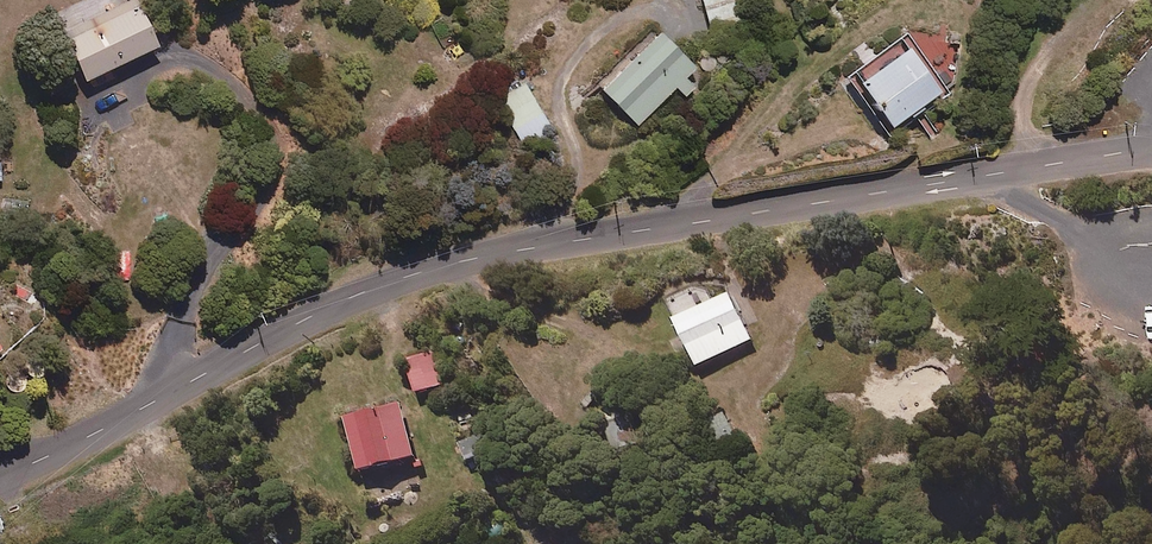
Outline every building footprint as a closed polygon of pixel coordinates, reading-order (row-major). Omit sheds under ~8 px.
[(139,0),(87,0),(56,15),(85,76),(158,41),(139,0)] [(741,0),(704,0),(710,26),(746,18),(741,0)] [(696,63),(658,24),(599,82),(638,121),(676,83),(686,93),(695,84),(685,74),(696,63)] [(911,110),(914,114),(926,104),(923,100),(943,84),(900,29),(875,48),(869,39),(855,50),(862,59),(843,74),(870,108),(887,129),(911,110)] [(553,127),(524,80),(497,97),(525,143),(553,127)] [(706,307),(697,288),(670,301),(701,366),(755,340),(733,294),(706,307)] [(452,383),(442,349),(408,359),(418,392),(452,383)] [(6,385),(7,387),(8,388),(10,389),(12,390),(14,391),(16,391),(18,391),(20,391),(22,390),(24,389),(25,387),(26,386),(27,384),(28,382),(28,380),(28,378),(28,376),(28,375),(29,374),(29,375),(31,375),(33,376),(36,376),(38,376),(40,375),(42,374),(43,373),(45,371),(46,369),(47,367),(47,365),(47,363),(47,361),(46,359),(45,357),(44,355),(42,354),(40,353),(38,352),(36,351),(34,351),(32,352),(30,352),(28,353),(26,355),(25,356),(24,358),(23,360),(23,362),(22,364),(23,366),(23,367),(22,369),(21,368),(19,368),(17,367),(15,367),(13,368),(11,369),(9,370),(7,371),(6,373),(5,375),(5,377),(4,379),(4,381),(5,383),(6,385)] [(418,457),(404,404),(350,419),(364,471),(418,457)] [(494,451),(487,431),(461,440),(468,460),(494,451)]
